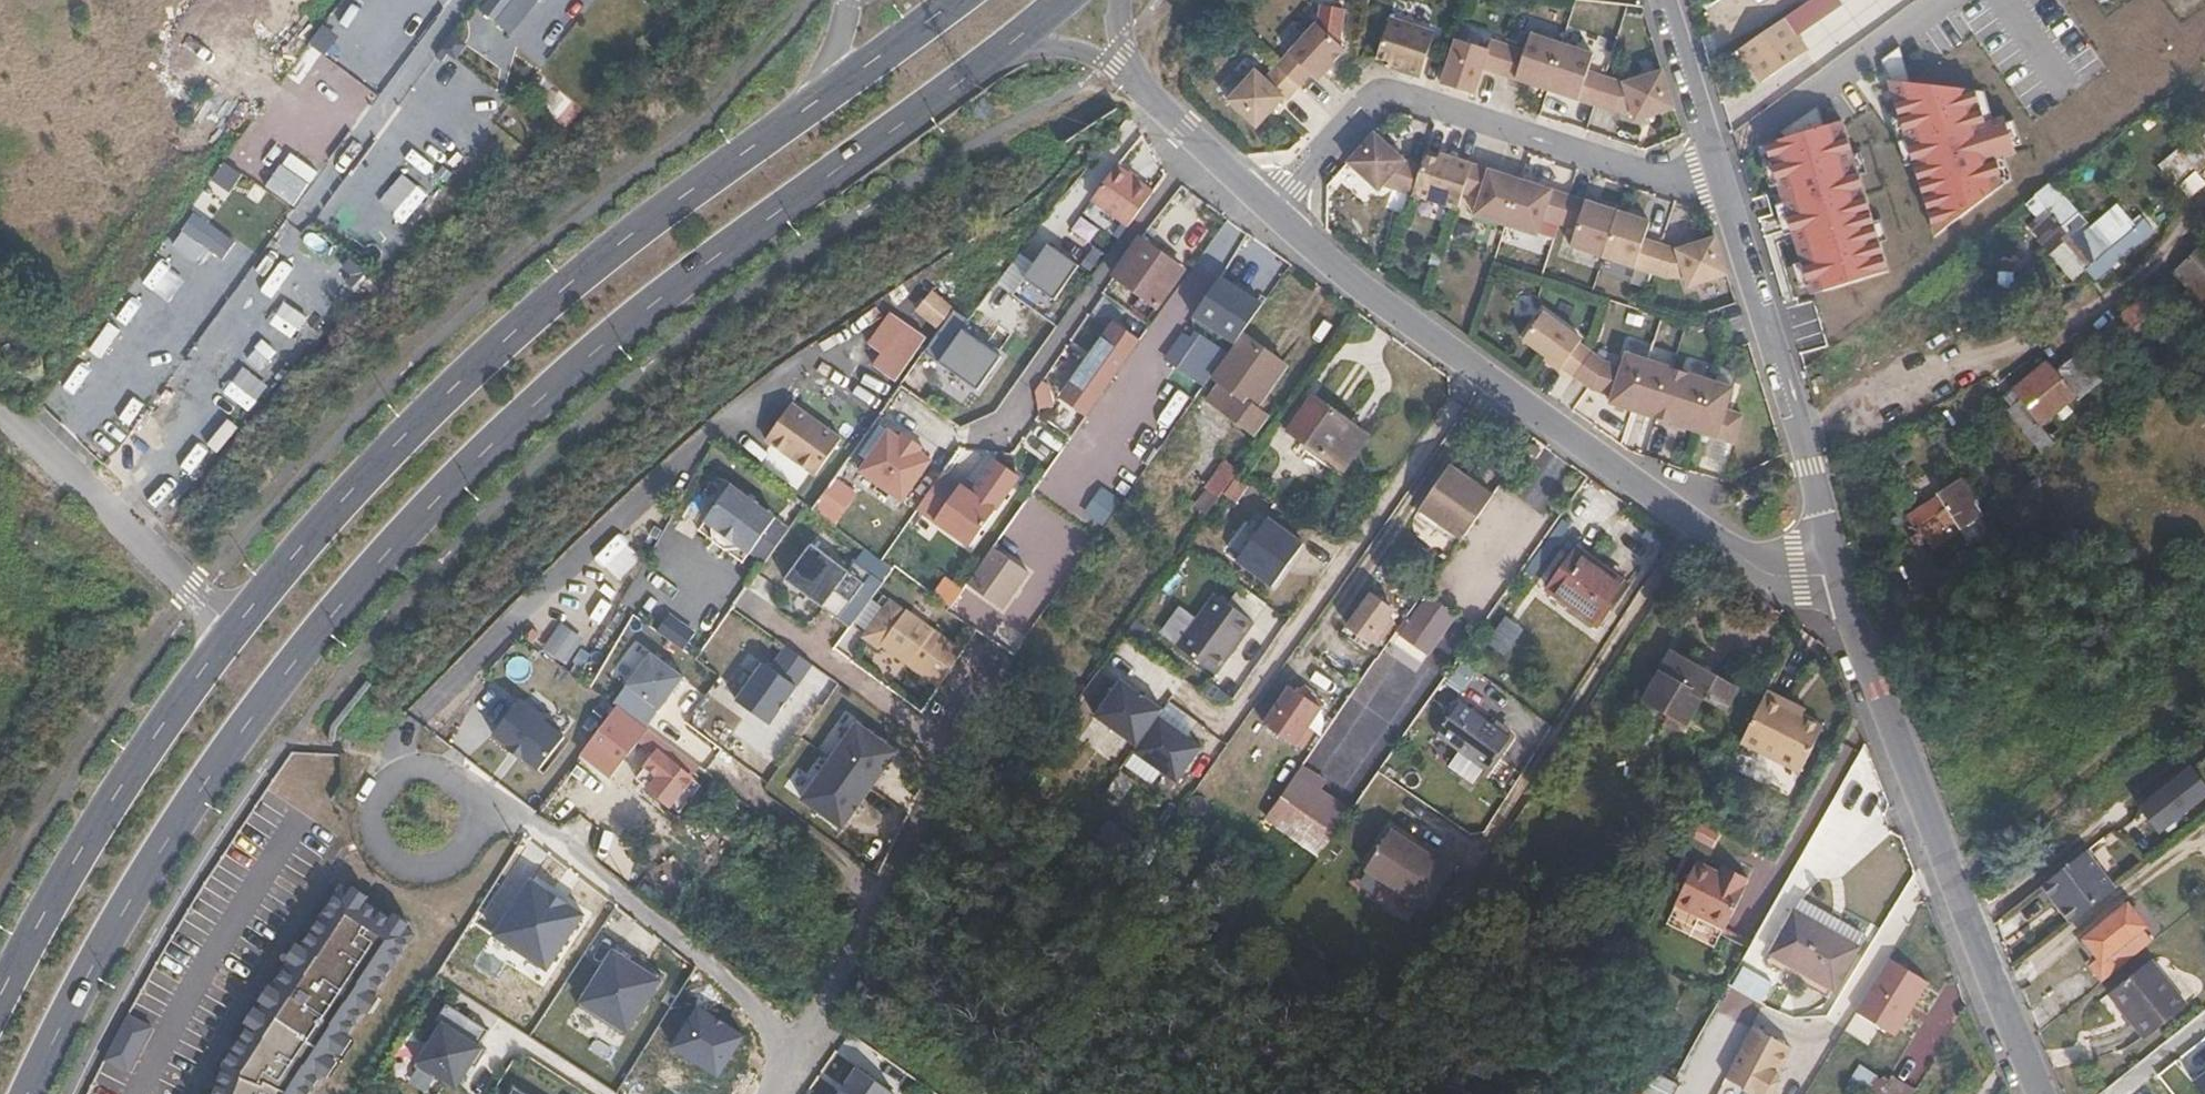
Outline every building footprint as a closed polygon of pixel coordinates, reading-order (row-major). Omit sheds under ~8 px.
[(539,0),(509,0),(533,12),(539,0)] [(536,63),(567,31),(550,14),(518,46),(536,63)] [(1390,62),(1388,67),(1420,77),(1435,33),(1390,18),(1377,57),(1390,62)] [(1779,19),(1735,48),(1757,82),(1801,53),(1779,19)] [(330,54),(343,33),(326,22),(313,44),(330,54)] [(1283,72),(1299,86),(1311,73),(1318,80),(1346,50),(1316,24),(1289,53),(1277,66),(1283,72)] [(1525,51),(1509,46),(1500,74),(1547,90),(1562,44),(1531,34),(1525,51)] [(1442,84),(1474,95),(1483,69),(1500,74),(1509,46),(1491,40),(1488,49),(1457,39),(1442,84)] [(1562,44),(1547,90),(1595,105),(1604,77),(1588,71),(1594,54),(1562,44)] [(1283,72),(1277,66),(1265,79),(1256,70),(1228,100),(1257,127),(1285,97),(1287,99),(1299,86),(1283,72)] [(1624,83),(1604,77),(1595,105),(1614,111),(1633,111),(1636,120),(1675,108),(1663,70),(1624,83)] [(536,100),(561,115),(571,99),(546,84),(536,100)] [(1977,89),(1889,84),(1936,234),(2005,185),(1996,153),(2014,148),(2003,112),(1985,117),(1977,89)] [(1839,117),(1766,139),(1814,296),(1887,273),(1839,117)] [(263,127),(245,159),(273,175),(292,143),(263,127)] [(1413,194),(1422,167),(1405,161),(1374,134),(1348,163),(1378,191),(1383,185),(1413,194)] [(1422,167),(1413,194),(1458,209),(1463,192),(1473,164),(1440,154),(1438,159),(1426,154),(1422,167)] [(216,218),(242,171),(223,161),(197,208),(216,218)] [(1089,198),(1127,226),(1151,192),(1113,164),(1089,198)] [(1463,192),(1480,198),(1475,215),(1506,225),(1521,180),(1473,164),(1463,192)] [(1569,195),(1521,180),(1506,225),(1538,236),(1543,218),(1559,224),(1569,195)] [(2019,194),(2026,202),(2040,192),(2033,183),(2019,194)] [(2088,227),(2050,184),(2040,192),(2098,255),(2107,266),(2151,227),(2143,218),(2145,214),(2125,194),(2088,227)] [(2040,192),(2026,202),(2038,215),(2032,220),(2038,226),(2044,221),(2085,267),(2098,255),(2040,192)] [(1618,211),(1569,195),(1559,224),(1576,229),(1570,246),(1603,257),(1618,211)] [(183,230),(225,261),(239,242),(196,211),(183,230)] [(1650,221),(1618,211),(1603,257),(1652,273),(1661,244),(1644,239),(1650,221)] [(368,220),(350,241),(375,262),(393,241),(368,220)] [(2168,260),(2184,280),(2170,292),(2183,306),(2196,295),(2203,302),(2204,300),(2204,245),(2197,235),(2168,260)] [(1727,275),(1715,237),(1676,250),(1661,244),(1652,273),(1667,277),(1685,277),(1688,287),(1727,275)] [(1181,269),(1139,239),(1126,258),(1129,261),(1117,280),(1153,307),(1181,269)] [(1049,244),(1026,277),(1060,301),(1083,269),(1049,244)] [(356,290),(371,273),(354,257),(339,274),(356,290)] [(267,302),(281,267),(266,261),(252,296),(267,302)] [(1242,330),(1261,304),(1246,293),(1249,288),(1236,280),(1234,284),(1220,275),(1193,312),(1234,342),(1242,330)] [(1009,300),(994,287),(969,321),(985,333),(1009,300)] [(932,290),(915,311),(936,328),(953,307),(932,290)] [(2149,291),(2104,328),(2125,354),(2169,315),(2149,291)] [(256,325),(280,342),(298,318),(275,301),(256,325)] [(1011,353),(1025,364),(1057,319),(1043,308),(1011,353)] [(889,311),(867,343),(881,353),(872,366),(894,382),(926,337),(889,311)] [(1576,377),(1592,352),(1580,343),(1582,340),(1544,312),(1524,340),(1576,377)] [(999,355),(961,328),(938,361),(976,388),(999,355)] [(1113,328),(1062,400),(1086,417),(1137,345),(1113,328)] [(1234,342),(1211,374),(1221,382),(1208,401),(1253,433),(1266,413),(1256,405),(1284,363),(1242,330),(1234,342)] [(1606,362),(1592,352),(1576,377),(1589,386),(1606,362)] [(1622,367),(1606,362),(1589,386),(1592,389),(1613,396),(1610,403),(1633,410),(1649,360),(1626,353),(1622,367)] [(1688,372),(1649,360),(1633,410),(1671,422),(1688,372)] [(2077,398),(2046,361),(2011,390),(2019,400),(2042,427),(2077,398)] [(1711,380),(1688,372),(1671,422),(1695,431),(1711,380)] [(1733,388),(1711,380),(1695,431),(1734,443),(1743,415),(1726,409),(1733,388)] [(1364,435),(1312,395),(1301,411),(1296,407),(1283,424),(1340,467),(1364,435)] [(2042,427),(2019,400),(2006,411),(2042,454),(2055,443),(2042,427)] [(814,474),(840,437),(790,402),(764,438),(814,474)] [(888,429),(859,470),(902,500),(931,459),(918,450),(900,438),(888,429)] [(906,430),(900,438),(918,450),(924,442),(906,430)] [(1227,488),(1239,470),(1225,459),(1205,486),(1219,498),(1227,488)] [(994,461),(987,471),(1010,487),(1016,477),(994,461)] [(1491,496),(1449,465),(1418,509),(1460,540),(1491,496)] [(1954,468),(1898,505),(1920,540),(1977,502),(1954,468)] [(1252,480),(1239,470),(1227,488),(1240,498),(1252,480)] [(987,471),(979,482),(1002,498),(1010,487),(987,471)] [(971,493),(942,472),(916,508),(968,545),(1002,498),(979,482),(971,493)] [(830,476),(812,512),(837,525),(856,489),(830,476)] [(778,518),(734,485),(707,521),(752,553),(778,518)] [(1102,487),(1083,511),(1103,525),(1121,501),(1102,487)] [(1301,542),(1265,516),(1235,559),(1270,584),(1301,542)] [(851,631),(895,570),(868,551),(851,574),(814,546),(788,582),(851,631)] [(992,547),(966,583),(1002,609),(1028,572),(992,547)] [(1600,622),(1628,583),(1579,547),(1551,585),(1600,622)] [(1237,584),(1226,602),(1251,620),(1264,602),(1237,584)] [(1213,592),(1175,644),(1214,672),(1251,620),(1226,602),(1213,592)] [(1457,617),(1423,594),(1395,634),(1429,658),(1457,617)] [(1369,640),(1390,610),(1369,595),(1349,625),(1369,640)] [(941,690),(962,657),(892,604),(865,639),(881,652),(884,648),(941,690)] [(1502,656),(1523,628),(1505,615),(1485,643),(1502,656)] [(696,635),(670,616),(659,631),(684,650),(696,635)] [(562,623),(543,650),(568,667),(586,640),(562,623)] [(1724,708),(1735,689),(1668,648),(1639,697),(1681,722),(1697,694),(1724,708)] [(686,678),(652,654),(629,687),(661,711),(686,678)] [(527,682),(531,662),(509,658),(506,679),(527,682)] [(770,727),(797,689),(764,665),(737,702),(770,727)] [(1136,744),(1157,714),(1161,708),(1119,678),(1094,714),(1136,744)] [(1288,687),(1263,725),(1294,746),(1323,704),(1308,694),(1305,698),(1288,687)] [(1804,707),(1765,688),(1740,739),(1800,769),(1823,723),(1801,713),(1804,707)] [(518,701),(492,735),(541,774),(567,740),(518,701)] [(1461,701),(1438,735),(1488,769),(1512,736),(1506,732),(1510,726),(1498,718),(1494,723),(1461,701)] [(639,780),(671,806),(692,779),(690,777),(697,766),(618,707),(602,728),(642,760),(651,746),(659,753),(639,780)] [(1199,743),(1157,714),(1136,744),(1132,750),(1174,780),(1199,743)] [(840,833),(894,757),(857,727),(830,763),(799,803),(840,833)] [(2193,769),(2140,809),(2159,833),(2204,798),(2204,785),(2193,769)] [(1317,855),(1350,809),(1295,773),(1264,818),(1317,855)] [(1390,829),(1363,869),(1425,910),(1455,865),(1435,852),(1431,857),(1390,829)] [(1422,843),(1418,848),(1431,857),(1435,852),(1422,843)] [(2040,884),(2069,925),(2114,890),(2084,850),(2040,884)] [(1723,931),(1745,889),(1742,888),(1747,879),(1730,871),(1725,879),(1695,864),(1673,907),(1723,931)] [(340,887),(291,964),(289,963),(275,986),(276,987),(222,1071),(214,1093),(309,1093),(367,1005),(413,934),(340,887)] [(559,966),(576,935),(555,922),(561,912),(545,902),(521,942),(559,966)] [(1858,949),(1797,909),(1772,950),(1832,989),(1858,949)] [(2123,909),(2083,941),(2092,952),(2088,962),(2095,964),(2098,965),(2106,959),(2117,972),(2152,944),(2123,909)] [(659,980),(610,949),(576,1004),(624,1035),(659,980)] [(1928,982),(1888,958),(1855,1012),(1893,1037),(1928,982)] [(2085,972),(2098,988),(2117,972),(2106,959),(2098,965),(2095,964),(2085,972)] [(2145,967),(2105,997),(2139,1043),(2179,1010),(2145,967)] [(487,1028),(445,1002),(435,1018),(441,1022),(415,1065),(433,1077),(436,1073),(457,1086),(471,1063),(476,1065),(486,1048),(478,1043),(487,1028)] [(744,1036),(696,1005),(670,1047),(717,1077),(744,1036)] [(2099,1093),(2204,1093),(2204,1012),(2099,1093)] [(117,1093),(118,1093),(152,1024),(130,1013),(96,1084),(117,1093)] [(823,1080),(839,1088),(852,1061),(861,1066),(868,1052),(842,1040),(823,1080)] [(665,1084),(633,1064),(617,1089),(624,1093),(658,1093),(665,1084)] [(856,1069),(839,1093),(893,1093),(856,1069)]
